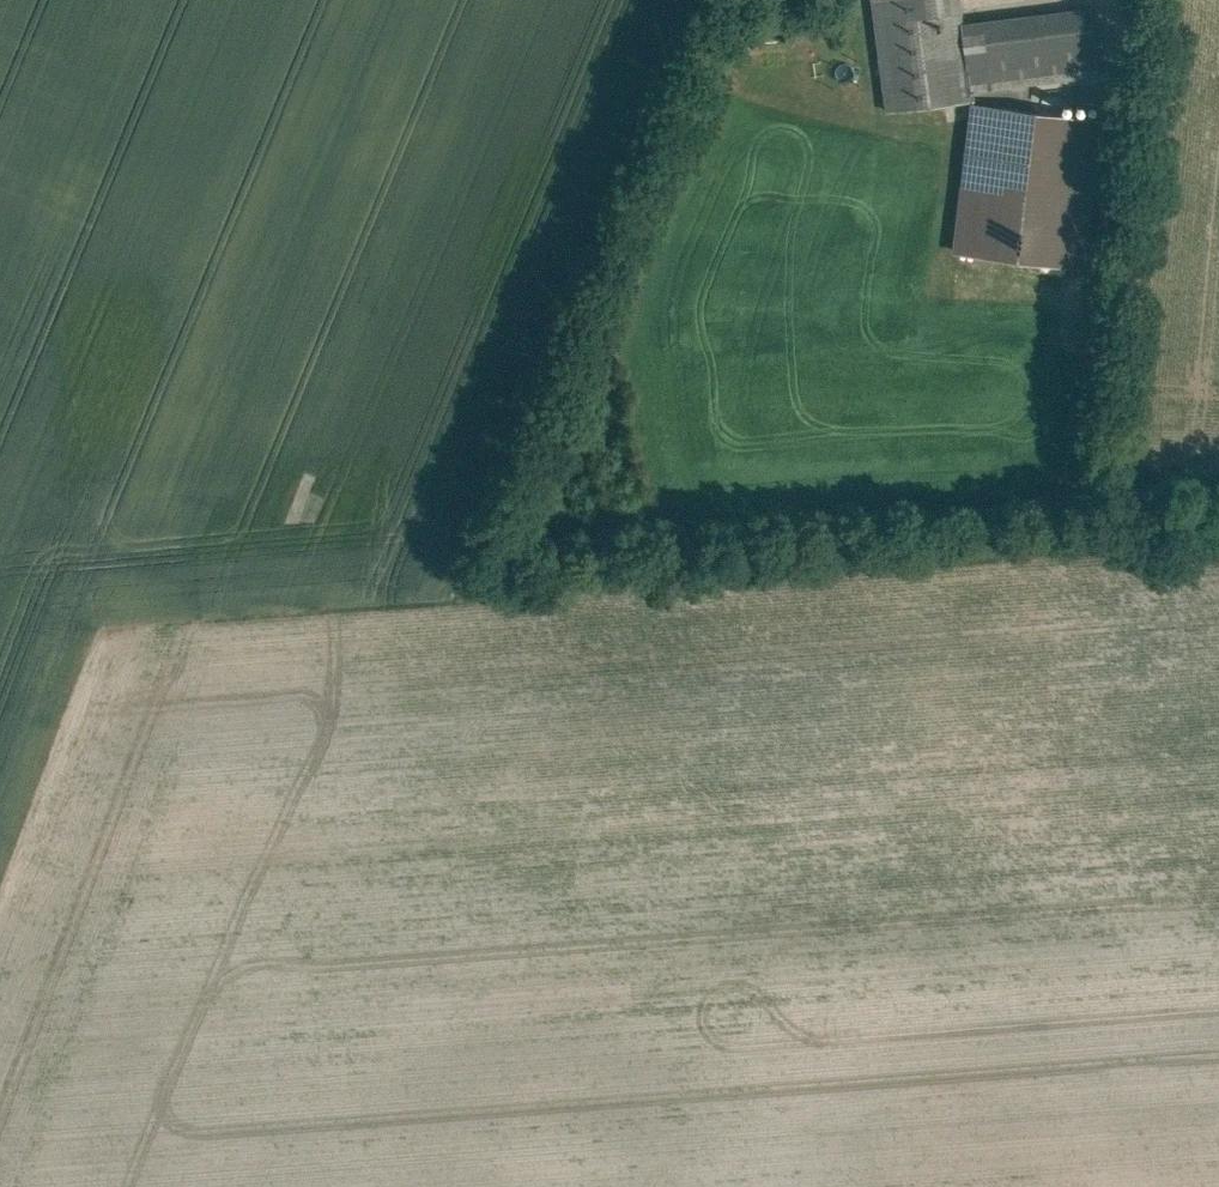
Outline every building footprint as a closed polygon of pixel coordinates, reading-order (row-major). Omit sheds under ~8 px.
[(878,107),(960,97),(959,87),(951,21),(949,0),(866,0),(878,107)] [(1084,5),(951,21),(959,87),(1092,72),(1084,5)] [(1092,119),(966,104),(949,248),(1075,263),(1092,119)]
